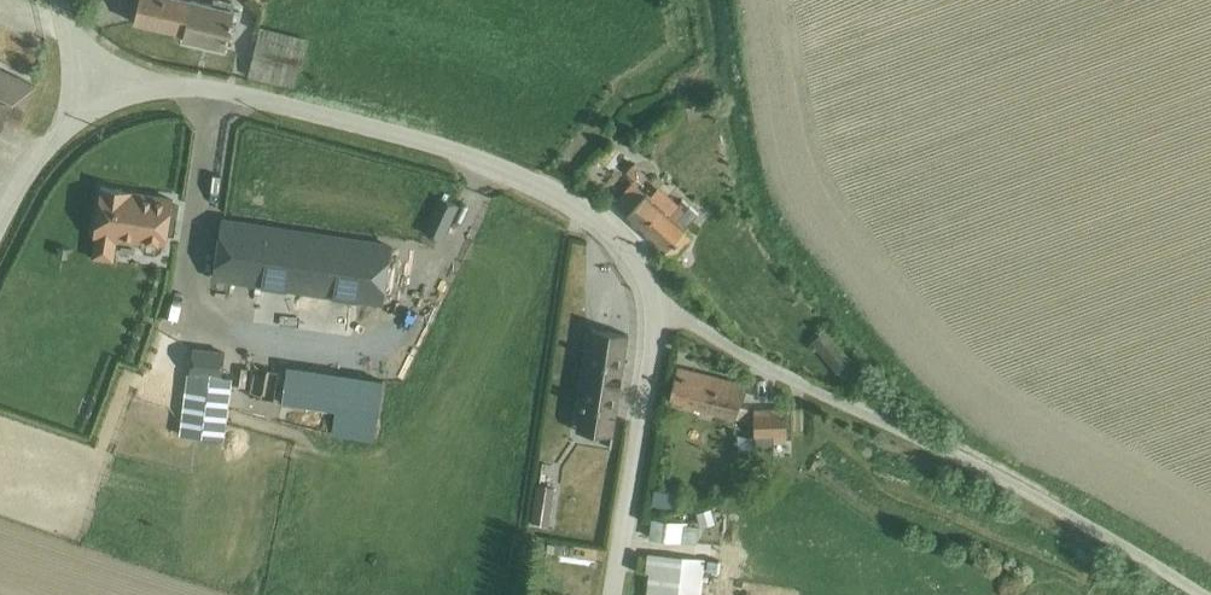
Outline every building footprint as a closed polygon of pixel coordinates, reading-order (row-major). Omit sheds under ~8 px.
[(134,21),(184,33),(183,40),(226,49),(233,19),(239,21),(241,11),(195,0),(139,0),(134,21)] [(308,38),(261,27),(249,74),(296,86),(308,38)] [(5,120),(16,126),(36,85),(0,68),(0,130),(5,120)] [(614,201),(628,213),(647,192),(633,180),(614,201)] [(133,191),(101,186),(94,233),(97,234),(118,237),(142,241),(141,246),(146,251),(157,253),(163,248),(167,248),(169,234),(175,235),(179,205),(172,204),(173,199),(133,193),(133,191)] [(628,213),(626,215),(673,257),(694,234),(686,227),(699,213),(683,199),(679,203),(659,186),(651,195),(647,192),(628,213)] [(444,189),(432,225),(450,230),(461,195),(444,189)] [(392,241),(221,215),(212,277),(383,303),(392,241)] [(118,237),(97,234),(93,258),(114,261),(118,237)] [(629,333),(592,328),(577,430),(613,435),(629,333)] [(825,330),(813,341),(839,370),(851,359),(825,330)] [(228,350),(194,346),(190,379),(224,383),(228,350)] [(384,380),(286,365),(280,403),(336,412),(333,432),(375,439),(384,380)] [(678,368),(669,401),(737,419),(746,384),(678,368)] [(137,393),(132,411),(195,430),(200,412),(137,393)] [(766,411),(748,410),(746,446),(798,448),(798,434),(781,433),(782,422),(766,422),(766,411)] [(536,517),(555,519),(559,479),(541,476),(536,517)] [(655,499),(680,503),(682,486),(657,482),(655,499)] [(688,537),(688,512),(653,512),(654,538),(688,537)] [(641,571),(641,591),(663,591),(663,571),(641,571)]
